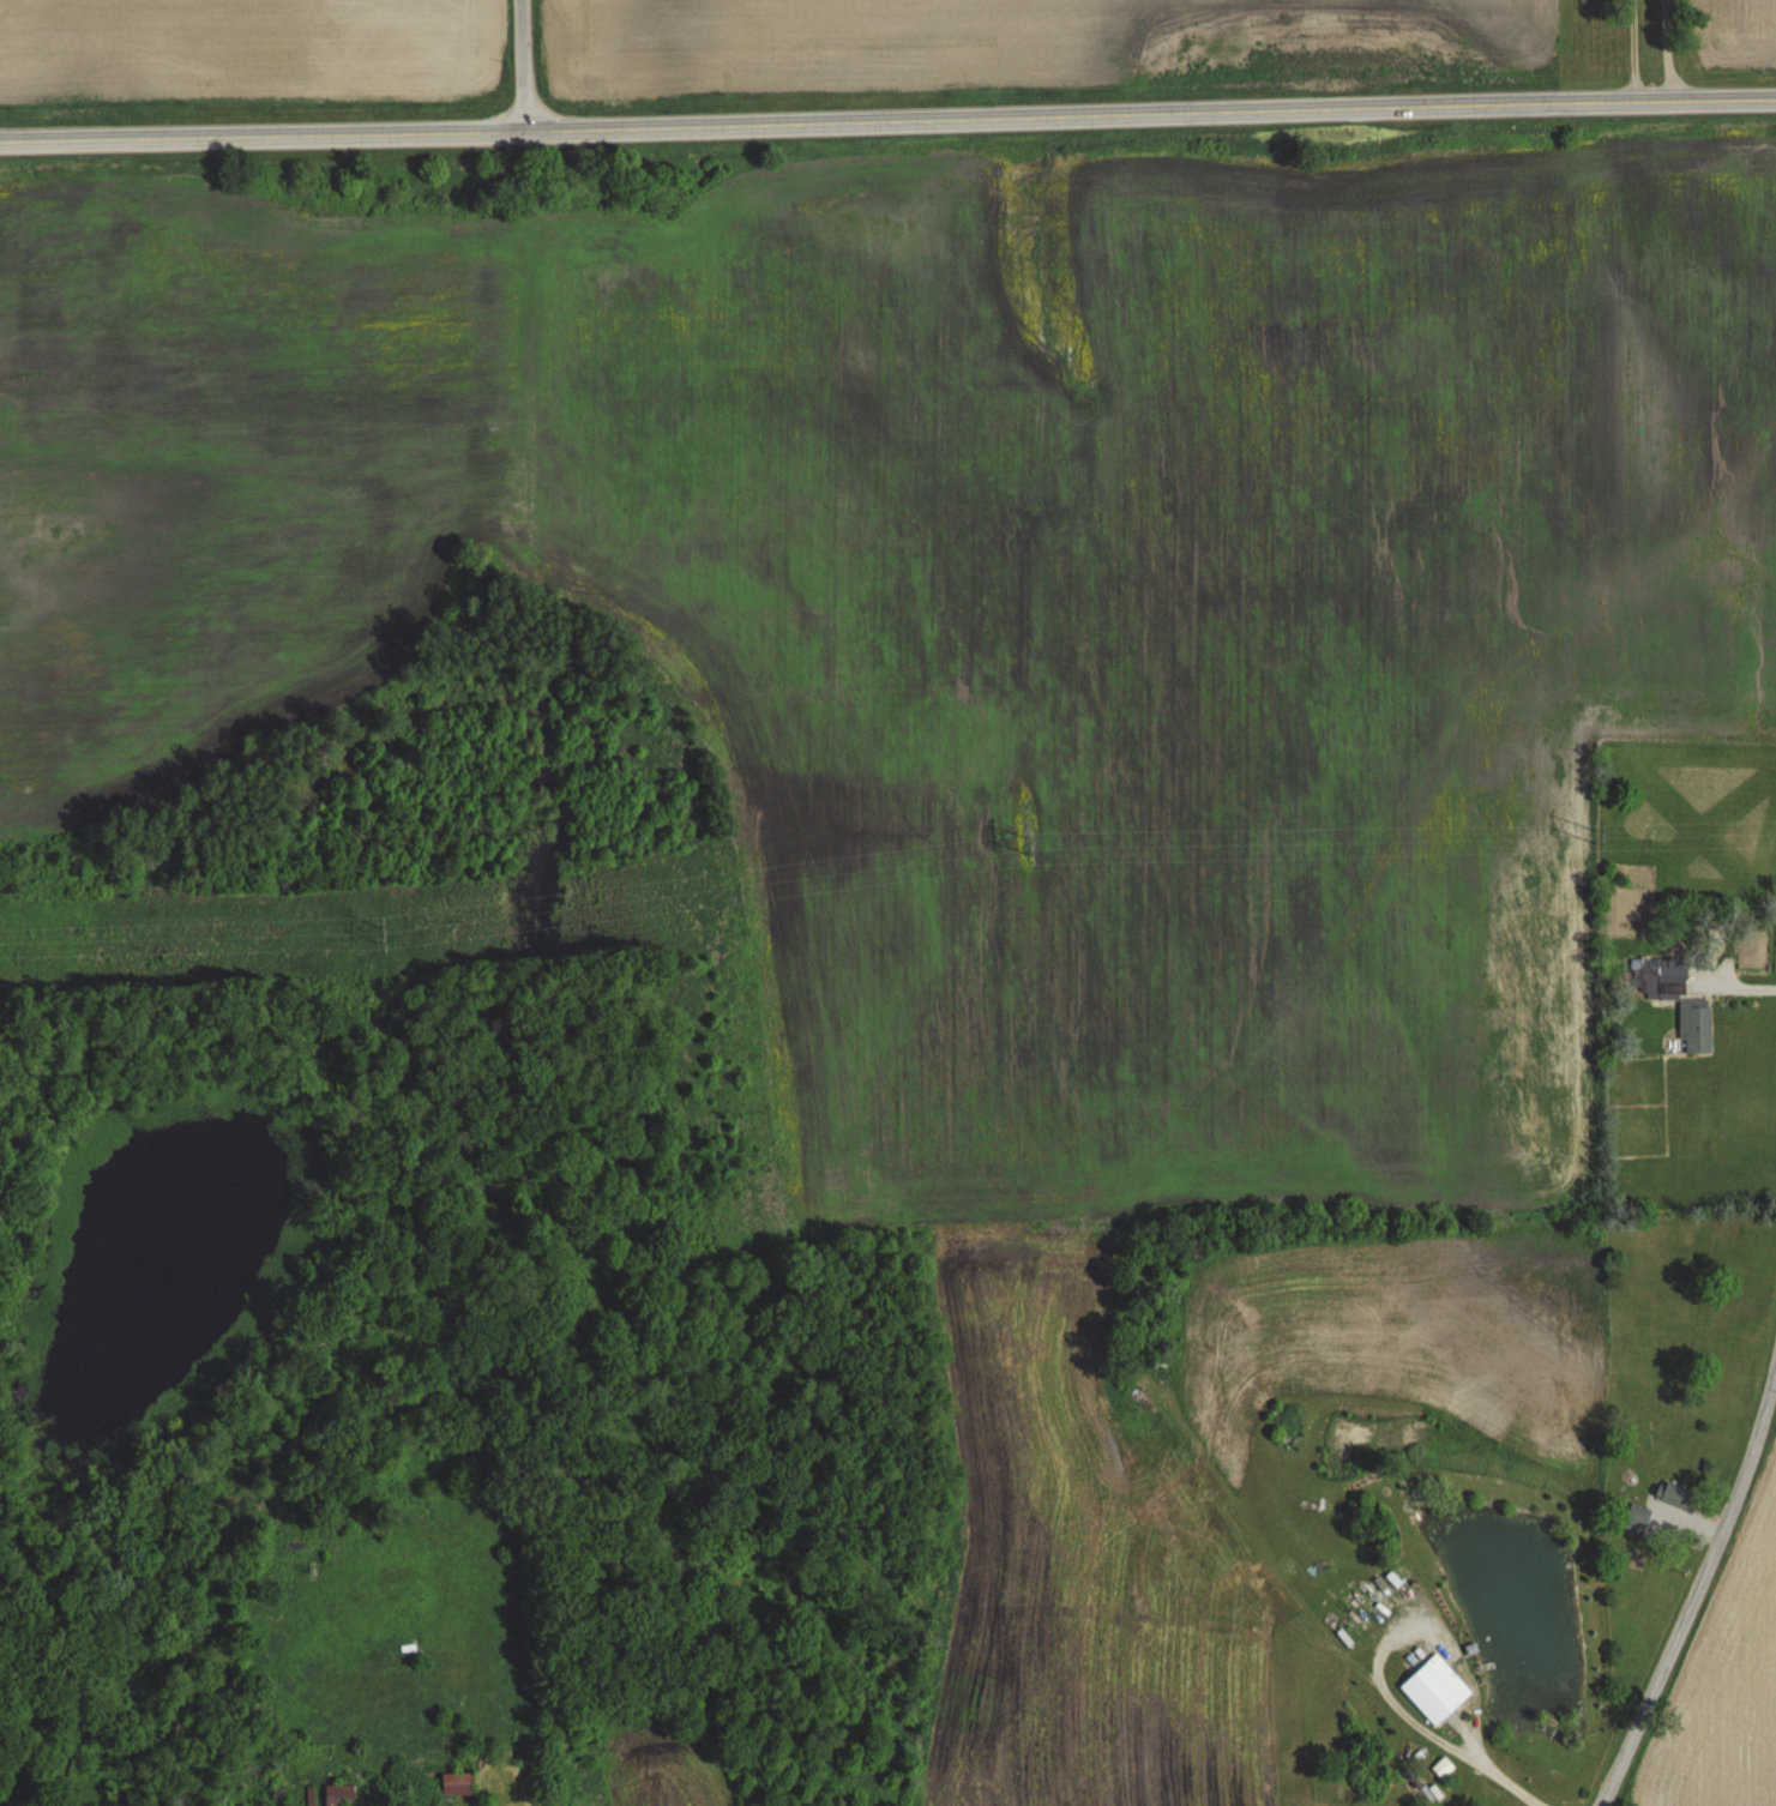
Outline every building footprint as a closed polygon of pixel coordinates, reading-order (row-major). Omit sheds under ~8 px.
[(1679,1053),(1710,1053),(1710,999),(1685,999),(1686,957),(1631,957),(1630,997),(1679,998),(1679,1053)] [(1694,1491),(1667,1479),(1658,1500),(1685,1512),(1694,1491)] [(1653,1512),(1631,1504),(1620,1533),(1642,1541),(1653,1512)] [(1472,1693),(1437,1653),(1399,1686),(1434,1726),(1472,1693)] [(474,1773),(442,1773),(442,1796),(474,1796),(474,1773)] [(356,1786),(325,1786),(325,1805),(356,1805),(356,1786)]
